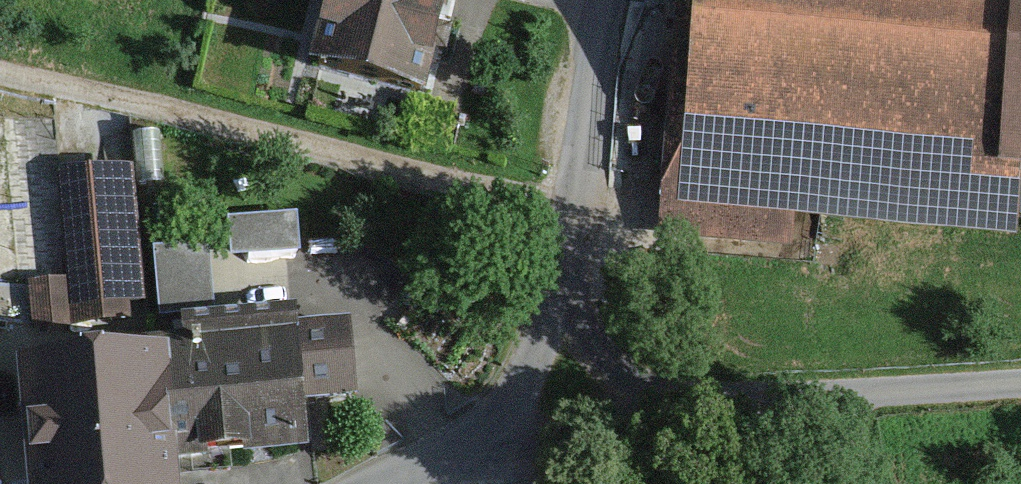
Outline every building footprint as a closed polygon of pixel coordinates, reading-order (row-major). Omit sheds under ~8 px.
[(333,72),(444,96),(466,0),(348,0),(333,72)] [(666,236),(797,248),(800,215),(1020,234),(1020,222),(1020,0),(687,0),(666,236)] [(168,453),(158,353),(148,354),(130,175),(64,182),(83,361),(25,367),(37,483),(172,483),(168,453)] [(237,261),(305,253),(301,217),(232,225),(237,261)] [(186,350),(158,353),(168,453),(302,439),(298,399),(348,394),(341,326),(296,331),(293,310),(183,321),(186,350)]
